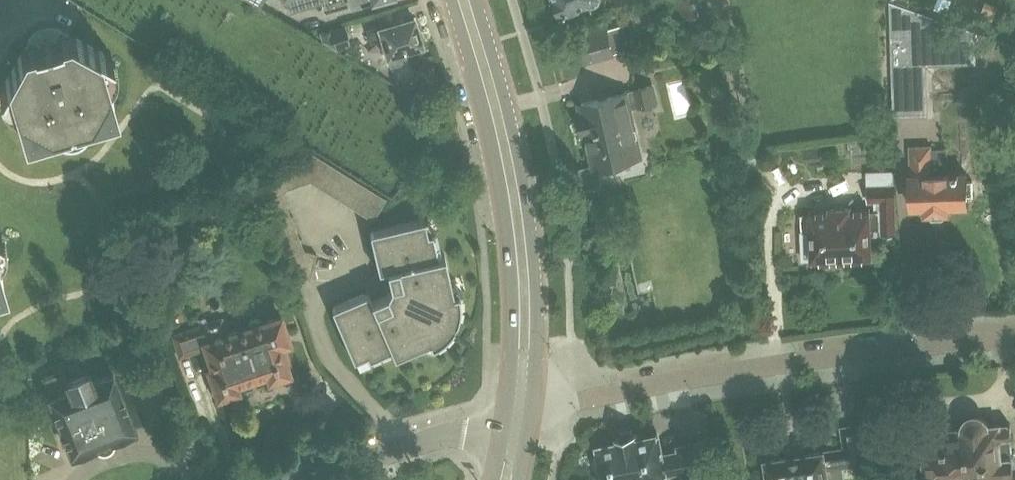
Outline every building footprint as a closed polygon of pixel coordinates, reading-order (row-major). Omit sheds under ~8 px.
[(322,0),(284,0),(286,6),(291,5),(293,12),(322,3),(322,0)] [(550,3),(553,10),(557,12),(561,11),(562,13),(579,7),(580,4),(590,1),(595,2),(598,0),(551,0),(550,3)] [(631,9),(636,26),(671,16),(666,0),(661,0),(631,9)] [(684,20),(700,17),(696,0),(680,0),(684,20)] [(972,28),(915,10),(890,1),(891,35),(893,115),(926,114),(924,60),(973,58),(972,28)] [(393,21),(368,29),(371,42),(384,38),(392,65),(408,61),(404,50),(422,44),(421,42),(424,41),(421,30),(418,30),(414,17),(394,23),(393,21)] [(587,59),(613,52),(630,48),(623,24),(602,30),(601,25),(583,30),(585,34),(580,36),(584,50),(587,59)] [(89,116),(105,111),(105,110),(104,110),(112,96),(112,97),(113,96),(107,75),(103,61),(106,55),(112,58),(113,57),(70,34),(59,28),(54,26),(48,26),(38,28),(34,32),(30,37),(24,47),(1,90),(2,91),(6,85),(12,88),(15,101),(22,123),(23,123),(23,122),(36,130),(36,131),(52,127),(57,130),(58,128),(60,124),(82,118),(85,120),(86,121),(89,116)] [(336,49),(351,44),(345,26),(333,29),(333,28),(320,32),(322,39),(336,49)] [(585,110),(579,111),(583,131),(588,130),(596,163),(596,164),(602,163),(640,154),(636,138),(639,134),(638,128),(634,126),(629,107),(655,101),(652,85),(636,88),(637,90),(626,92),(583,102),(585,110)] [(947,147),(931,147),(931,144),(918,145),(919,152),(910,153),(912,206),(924,206),(925,212),(926,212),(926,213),(933,219),(941,219),(946,213),(946,212),(949,212),(948,205),(966,204),(966,197),(972,196),(971,179),(966,180),(965,172),(948,173),(947,147)] [(305,250),(283,193),(287,189),(310,181),(373,220),(388,197),(316,152),(248,176),(290,284),(311,276),(317,254),(305,250)] [(864,255),(870,255),(869,228),(881,228),(881,232),(896,232),(894,183),(868,184),(869,200),(876,200),(877,210),(850,211),(850,207),(828,208),(828,212),(801,213),(802,231),(804,231),(806,232),(810,232),(811,236),(813,238),(813,257),(819,257),(822,260),(830,259),(832,256),(852,256),(854,258),(862,258),(864,255)] [(445,281),(451,280),(445,254),(439,256),(433,232),(422,234),(420,222),(425,221),(425,219),(374,231),(371,236),(381,276),(374,289),(335,306),(333,311),(354,359),(356,359),(354,353),(365,348),(369,358),(392,349),(395,354),(419,344),(417,339),(428,334),(432,344),(437,341),(444,336),(445,335),(451,329),(454,324),(456,320),(458,315),(460,307),(460,305),(460,296),(459,291),(448,293),(445,281)] [(248,327),(234,332),(227,334),(222,319),(174,336),(181,356),(206,348),(212,367),(208,368),(210,374),(207,375),(213,393),(216,392),(218,398),(239,391),(237,385),(252,379),(268,374),(270,380),(290,373),(288,367),(292,366),(287,349),(283,350),(281,346),(291,342),(282,316),(262,323),(262,321),(261,320),(260,319),(258,318),(256,318),(254,318),(253,319),(251,319),(250,320),(249,321),(248,322),(248,324),(248,325),(248,327)] [(72,452),(93,444),(135,428),(113,370),(91,379),(88,370),(66,378),(63,369),(43,377),(50,395),(49,395),(60,424),(72,452)] [(961,425),(932,428),(933,443),(931,443),(931,445),(923,445),(920,446),(919,447),(917,448),(917,450),(916,453),(917,456),(918,458),(923,463),(924,463),(926,479),(928,479),(929,479),(948,479),(948,478),(968,476),(969,479),(1014,479),(1014,466),(1013,466),(1010,435),(1011,435),(1010,422),(988,423),(987,421),(986,418),(984,416),(982,414),(979,413),(976,413),(973,413),(970,413),(968,414),(965,416),(963,418),(962,421),(961,425)] [(770,479),(845,479),(843,465),(856,464),(858,470),(873,468),(868,423),(842,427),(844,447),(825,450),(824,449),(804,452),(803,447),(786,450),(786,454),(767,458),(770,479)] [(700,441),(679,445),(680,450),(661,454),(657,432),(639,436),(638,431),(616,436),(617,440),(599,443),(599,448),(596,453),(598,465),(603,469),(606,479),(622,479),(625,479),(648,479),(647,475),(683,468),(684,474),(706,469),(700,441)]
